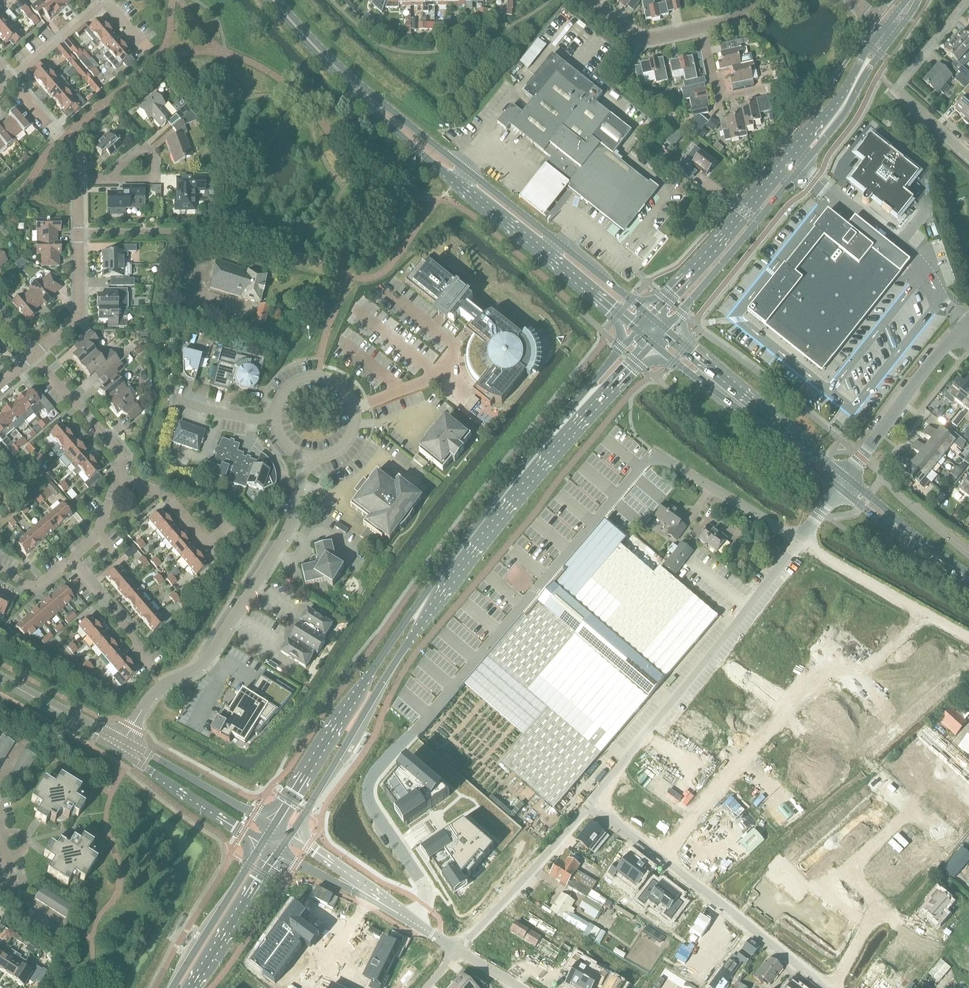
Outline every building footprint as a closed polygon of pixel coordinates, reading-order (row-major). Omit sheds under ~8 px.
[(49,1),(44,5),(40,0),(39,0),(30,8),(40,19),(45,15),(49,21),(59,12),(49,1)] [(68,5),(64,0),(50,0),(49,1),(59,12),(68,5)] [(371,4),(382,14),(387,0),(376,0),(371,4)] [(411,6),(411,0),(388,0),(385,9),(399,8),(399,6),(411,6)] [(618,3),(625,9),(627,7),(632,11),(641,0),(621,0),(618,3)] [(654,0),(642,0),(646,20),(651,19),(651,20),(660,18),(660,17),(669,15),(668,13),(680,10),(678,0),(670,0),(665,1),(666,3),(655,6),(654,0)] [(28,9),(23,13),(34,26),(39,22),(28,9)] [(560,12),(556,17),(565,22),(568,17),(560,12)] [(9,26),(7,23),(10,20),(4,14),(1,16),(0,17),(0,33),(9,26)] [(93,41),(108,29),(100,19),(88,29),(84,25),(75,33),(79,38),(85,32),(93,41)] [(374,20),(369,25),(378,33),(380,26),(374,20)] [(5,45),(12,39),(15,44),(23,38),(19,33),(17,35),(9,26),(0,33),(0,39),(5,45)] [(104,48),(116,38),(108,29),(93,41),(91,43),(95,47),(100,43),(104,48)] [(961,32),(952,42),(966,53),(965,54),(968,57),(968,39),(961,32)] [(108,60),(123,47),(116,38),(104,48),(108,53),(104,56),(108,60)] [(528,69),(544,44),(535,38),(519,64),(528,69)] [(742,48),(738,49),(738,46),(742,45),(741,41),(720,46),(721,53),(720,53),(722,61),(718,62),(720,70),(732,68),(732,67),(741,65),(739,58),(744,57),(742,48)] [(968,59),(968,57),(965,54),(966,53),(952,42),(944,51),(955,62),(952,66),(968,81),(968,74),(961,67),(968,59)] [(68,62),(73,58),(61,44),(57,48),(68,62)] [(123,47),(108,60),(112,65),(116,62),(120,66),(131,56),(123,47)] [(136,60),(141,52),(137,49),(132,57),(136,60)] [(84,65),(88,61),(80,52),(76,56),(84,65)] [(683,82),(685,88),(697,86),(696,86),(704,84),(705,84),(704,78),(697,80),(692,57),(687,58),(687,57),(678,59),(678,60),(670,62),(672,73),(684,71),(686,82),(683,82)] [(73,58),(68,62),(76,72),(81,68),(73,58)] [(668,81),(663,58),(658,59),(658,58),(649,61),(649,62),(640,63),(641,66),(635,67),(637,79),(644,77),(643,75),(654,73),(656,84),(668,81)] [(632,133),(604,111),(595,104),(601,97),(553,59),(520,100),(528,106),(521,114),(511,106),(497,124),(505,131),(509,126),(550,158),(530,183),(519,196),(543,215),(554,203),(568,185),(623,229),(654,189),(613,156),(632,133)] [(41,86),(52,76),(44,67),(46,65),(42,60),(35,66),(39,71),(33,77),(41,86)] [(91,75),(96,70),(88,61),(84,65),(91,75)] [(732,67),(732,68),(734,75),(730,76),(733,91),(744,88),(743,83),(753,81),(751,73),(755,72),(753,63),(741,65),(732,67)] [(936,93),(951,76),(938,64),(923,81),(936,93)] [(89,77),(81,68),(76,72),(84,81),(89,77)] [(513,84),(515,81),(506,73),(503,76),(513,84)] [(960,74),(955,80),(966,90),(968,86),(968,82),(960,74)] [(49,95),(60,85),(65,81),(62,78),(57,82),(52,76),(41,86),(49,95)] [(697,86),(685,88),(685,89),(682,89),(684,101),(695,99),(698,109),(695,110),(697,116),(708,114),(707,108),(709,107),(708,98),(709,98),(707,89),(705,89),(704,84),(705,84),(704,84),(696,86),(697,86)] [(56,104),(68,95),(60,85),(49,95),(56,104)] [(968,113),(968,86),(966,90),(955,101),(959,105),(954,110),(964,119),(968,113)] [(140,93),(133,100),(137,105),(145,98),(140,93)] [(165,105),(155,94),(138,108),(148,120),(151,117),(160,127),(164,123),(165,124),(166,123),(165,122),(176,113),(168,103),(165,105)] [(68,95),(56,104),(64,114),(72,108),(75,112),(85,104),(78,96),(73,100),(68,95)] [(746,128),(754,126),(753,122),(761,121),(756,99),(748,101),(748,105),(740,107),(741,111),(745,128),(746,128)] [(175,115),(180,121),(181,120),(190,112),(185,106),(175,115)] [(2,125),(13,139),(22,131),(24,133),(33,126),(17,108),(8,115),(13,120),(9,123),(7,121),(2,125)] [(746,128),(745,128),(741,111),(733,113),(734,117),(726,119),(720,120),(724,142),(747,136),(746,128)] [(697,136),(707,124),(697,116),(687,128),(697,136)] [(712,119),(706,126),(714,133),(720,125),(712,119)] [(174,163),(185,159),(184,158),(191,156),(183,134),(186,133),(184,127),(185,126),(181,120),(180,121),(172,127),(177,132),(178,136),(166,140),(174,163)] [(892,126),(885,120),(882,125),(889,130),(892,126)] [(2,125),(0,123),(0,150),(4,146),(6,148),(15,141),(13,139),(2,125)] [(663,123),(651,134),(660,144),(673,133),(663,123)] [(116,143),(108,134),(92,147),(101,156),(106,151),(111,157),(123,146),(119,140),(116,143)] [(673,134),(666,140),(674,147),(680,140),(673,134)] [(890,151),(871,136),(867,141),(867,140),(863,146),(855,156),(864,163),(857,172),(850,182),(865,195),(863,198),(862,199),(862,200),(862,201),(862,202),(863,203),(864,204),(865,204),(866,205),(867,205),(867,204),(868,204),(869,204),(869,203),(872,200),(882,208),(891,215),(897,220),(912,201),(913,201),(903,193),(918,174),(903,162),(904,162),(890,151)] [(677,170),(685,159),(673,150),(665,162),(677,170)] [(698,158),(691,152),(686,159),(706,175),(715,164),(702,153),(698,158)] [(175,211),(195,211),(194,192),(205,192),(205,178),(185,178),(185,185),(176,185),(177,199),(175,199),(175,211)] [(108,209),(129,209),(129,197),(145,196),(145,186),(123,186),(123,192),(107,192),(108,209)] [(160,186),(152,186),(152,190),(156,194),(161,194),(160,186)] [(560,214),(557,217),(564,226),(568,222),(560,214)] [(781,277),(753,313),(761,320),(764,322),(802,352),(813,361),(822,368),(831,357),(834,354),(893,279),(899,272),(901,270),(909,260),(855,217),(844,230),(843,228),(829,229),(787,282),(781,277)] [(57,243),(57,236),(53,236),(53,231),(60,231),(60,220),(36,220),(36,232),(39,232),(39,243),(57,243)] [(920,245),(937,258),(940,254),(924,241),(920,245)] [(39,243),(36,243),(36,255),(41,255),(41,267),(58,267),(58,259),(55,259),(55,254),(60,254),(60,243),(57,243),(39,243)] [(102,265),(123,265),(123,256),(127,256),(127,251),(136,251),(136,246),(115,246),(115,252),(102,252),(102,265)] [(257,303),(265,277),(252,272),(216,261),(208,288),(257,303)] [(489,372),(473,392),(491,407),(494,402),(502,403),(526,374),(523,371),(524,369),(526,366),(527,360),(527,355),(526,351),(524,347),(522,344),(519,342),(522,338),(492,314),(485,318),(480,314),(478,317),(466,308),(473,299),(430,264),(428,267),(422,263),(406,283),(454,322),(462,313),(473,323),(466,332),(486,348),(485,349),(484,353),(483,358),(484,362),(485,367),(492,364),(493,366),(496,370),(492,374),(489,372)] [(123,265),(102,265),(102,277),(112,277),(112,287),(134,286),(134,280),(128,280),(127,273),(123,273),(123,265)] [(43,303),(45,306),(54,298),(49,293),(53,290),(55,293),(61,288),(49,274),(40,282),(38,280),(30,287),(32,290),(32,289),(43,303)] [(45,306),(43,303),(32,289),(32,290),(30,287),(29,287),(31,290),(23,297),(21,295),(12,302),(27,321),(36,313),(32,308),(35,305),(37,308),(43,303),(45,306)] [(98,309),(117,309),(117,302),(127,302),(127,289),(111,289),(112,296),(97,296),(97,309),(98,309)] [(262,333),(268,309),(259,306),(252,330),(262,333)] [(98,309),(98,321),(112,321),(112,327),(126,327),(126,321),(123,321),(123,317),(126,317),(126,309),(117,309),(98,309)] [(81,367),(96,354),(91,349),(99,342),(89,331),(76,342),(76,343),(77,342),(83,348),(72,357),(81,367)] [(138,354),(144,349),(141,345),(135,350),(138,354)] [(256,386),(257,385),(257,384),(258,383),(258,382),(258,381),(258,380),(258,379),(258,378),(258,377),(258,376),(257,375),(257,374),(261,371),(264,360),(217,347),(214,356),(219,358),(211,387),(227,391),(236,386),(237,387),(237,388),(238,388),(239,389),(241,390),(243,391),(244,391),(245,392),(247,392),(249,391),(250,391),(251,391),(252,390),(253,390),(254,389),(255,388),(256,387),(256,386)] [(96,354),(81,367),(89,377),(99,368),(105,375),(99,380),(100,380),(120,363),(110,351),(101,360),(96,354)] [(195,381),(201,356),(182,351),(183,371),(183,372),(183,373),(183,374),(184,374),(184,375),(184,376),(185,377),(186,378),(187,379),(189,380),(195,381)] [(123,389),(124,389),(125,388),(115,376),(124,368),(120,363),(100,380),(104,385),(99,390),(108,401),(107,402),(107,403),(107,402),(108,401),(109,401),(123,389)] [(968,383),(968,376),(963,383),(959,380),(946,395),(954,401),(968,383)] [(968,398),(968,383),(954,401),(962,407),(968,398)] [(123,389),(124,389),(123,389),(109,401),(108,401),(107,402),(107,403),(117,414),(121,410),(131,421),(141,412),(131,401),(122,409),(133,400),(123,389)] [(20,398),(33,413),(35,416),(43,409),(47,414),(53,409),(43,397),(38,401),(29,390),(20,398)] [(150,397),(137,398),(138,409),(151,407),(150,397)] [(479,401),(473,397),(465,408),(470,413),(479,401)] [(24,421),(33,413),(20,398),(11,406),(24,421)] [(11,406),(11,405),(10,405),(1,413),(1,414),(2,414),(14,428),(24,421),(11,406)] [(14,428),(2,414),(1,414),(1,413),(1,414),(0,415),(0,430),(5,436),(14,428)] [(455,462),(465,450),(462,447),(471,436),(448,417),(419,452),(443,471),(452,460),(455,462)] [(57,444),(69,434),(61,425),(57,421),(48,428),(52,433),(49,435),(57,444)] [(197,451),(204,432),(179,423),(172,442),(197,451)] [(925,430),(949,450),(954,443),(961,449),(966,442),(950,430),(946,435),(940,429),(936,433),(928,426),(925,430)] [(943,457),(949,450),(925,430),(922,433),(931,440),(928,444),(943,457)] [(77,443),(76,443),(69,434),(57,444),(65,453),(77,443)] [(382,444),(400,458),(405,452),(387,437),(382,444)] [(236,455),(237,452),(239,445),(221,439),(218,448),(217,448),(214,450),(215,454),(216,455),(211,467),(204,465),(201,473),(224,481),(233,454),(236,455)] [(17,450),(21,447),(23,445),(20,440),(13,446),(17,450)] [(943,457),(928,444),(925,448),(916,441),(913,445),(937,464),(943,457)] [(85,453),(85,452),(77,443),(65,453),(64,455),(71,464),(85,453)] [(932,471),(937,464),(913,445),(910,448),(919,455),(916,459),(932,471)] [(9,459),(0,449),(0,458),(4,464),(9,459)] [(256,467),(257,462),(259,456),(258,455),(254,451),(251,460),(242,457),(243,454),(237,452),(236,455),(239,457),(235,468),(233,467),(228,482),(245,489),(245,488),(247,485),(253,466),(256,467)] [(85,453),(71,464),(76,470),(73,473),(76,476),(81,472),(92,462),(85,453)] [(424,469),(428,464),(417,455),(413,460),(424,469)] [(932,471),(916,459),(913,463),(904,456),(901,459),(926,479),(932,471)] [(247,485),(262,491),(275,484),(273,479),(271,474),(268,469),(265,464),(262,459),(260,457),(258,462),(257,462),(256,467),(253,466),(247,485)] [(919,486),(926,479),(901,459),(899,463),(907,469),(904,474),(919,486)] [(92,462),(81,472),(88,481),(84,484),(89,489),(98,481),(94,477),(100,471),(92,462)] [(963,463),(958,468),(962,472),(967,466),(963,463)] [(50,482),(54,479),(46,469),(42,473),(50,482)] [(395,484),(377,471),(371,479),(368,482),(365,485),(363,488),(361,491),(359,494),(357,498),(351,506),(368,519),(364,525),(382,539),(384,536),(390,540),(399,529),(400,529),(400,530),(401,529),(405,525),(407,524),(410,520),(411,518),(413,513),(414,512),(413,511),(413,512),(412,511),(421,499),(416,495),(418,492),(399,478),(395,484)] [(968,495),(968,479),(959,492),(967,498),(968,495)] [(55,498),(60,493),(51,484),(46,488),(55,498)] [(665,502),(655,516),(674,529),(669,536),(675,541),(686,528),(679,522),(685,515),(665,502)] [(53,511),(63,523),(71,516),(61,504),(53,511)] [(54,531),(63,523),(53,511),(44,519),(54,531)] [(156,530),(168,520),(160,511),(149,521),(156,530)] [(140,527),(145,522),(140,517),(135,522),(140,527)] [(44,539),(54,531),(44,519),(35,527),(44,539)] [(164,539),(176,529),(168,520),(156,530),(164,539)] [(488,656),(463,684),(522,735),(499,763),(542,800),(553,810),(553,809),(601,754),(602,753),(612,740),(645,702),(660,685),(717,618),(659,567),(651,576),(617,548),(626,538),(604,520),(562,569),(565,571),(526,617),(523,615),(488,656)] [(709,526),(699,540),(709,548),(716,553),(727,539),(709,526)] [(35,547),(44,539),(35,527),(25,535),(35,547)] [(172,548),(183,538),(176,529),(164,539),(172,548)] [(35,547),(25,535),(23,533),(21,535),(19,532),(16,535),(18,537),(15,540),(17,542),(15,544),(25,555),(35,547)] [(180,557),(191,547),(183,538),(172,548),(180,557)] [(681,542),(664,566),(676,575),(693,551),(681,542)] [(333,586),(344,568),(336,563),(332,543),(315,547),(318,559),(315,560),(313,563),(313,566),(302,568),(306,586),(325,581),(333,586)] [(187,566),(199,556),(191,547),(180,557),(187,566)] [(123,565),(128,558),(122,553),(116,561),(123,565)] [(199,556),(187,566),(196,576),(207,566),(199,556)] [(113,586),(125,577),(117,567),(106,577),(113,586)] [(121,595),(133,586),(125,577),(113,586),(121,595)] [(57,591),(68,604),(74,599),(63,586),(57,591)] [(129,605),(141,595),(133,586),(121,595),(129,605)] [(63,608),(68,604),(57,591),(52,596),(63,608)] [(137,614),(148,604),(141,595),(129,605),(137,614)] [(0,603),(0,613),(3,615),(11,600),(4,596),(0,603)] [(56,614),(63,608),(52,596),(45,601),(56,614)] [(50,619),(56,614),(45,601),(39,606),(50,619)] [(145,623),(156,613),(148,604),(137,614),(145,623)] [(44,624),(50,619),(39,606),(34,611),(44,624)] [(291,637),(281,653),(306,668),(315,652),(318,654),(325,642),(322,640),(325,636),(332,625),(308,610),(298,626),(300,627),(293,638),(291,637)] [(38,629),(44,624),(34,611),(28,616),(38,629)] [(156,613),(145,623),(153,632),(164,623),(156,613)] [(32,634),(38,629),(28,616),(21,622),(32,634)] [(86,637),(98,627),(90,617),(78,627),(86,637)] [(841,620),(837,625),(847,632),(851,627),(841,620)] [(776,629),(774,632),(774,633),(775,633),(777,635),(785,623),(783,622),(782,621),(781,621),(779,624),(776,629)] [(26,640),(32,634),(21,622),(15,627),(26,640)] [(175,634),(184,626),(181,622),(172,630),(175,634)] [(94,646),(106,636),(98,627),(86,637),(94,646)] [(793,635),(792,636),(793,637),(808,646),(808,647),(809,644),(810,643),(811,643),(812,641),(813,639),(814,638),(813,637),(799,628),(798,628),(798,629),(797,630),(796,631),(795,632),(794,633),(794,634),(793,635)] [(102,655),(113,645),(106,636),(94,646),(102,655)] [(787,644),(786,645),(787,646),(804,657),(806,655),(805,655),(806,654),(807,653),(807,652),(805,651),(806,650),(808,648),(807,647),(808,647),(808,646),(793,637),(792,636),(792,637),(792,638),(791,639),(790,639),(790,641),(789,642),(788,643),(787,644)] [(109,663),(121,654),(113,645),(102,655),(109,663)] [(781,653),(780,654),(781,655),(796,664),(796,665),(797,664),(798,662),(799,661),(801,662),(801,661),(802,659),(804,657),(787,646),(786,645),(786,646),(786,647),(785,648),(784,649),(783,650),(782,651),(782,652),(781,653)] [(117,673),(129,663),(121,654),(109,663),(117,673)] [(775,662),(775,663),(775,664),(790,673),(790,674),(791,673),(792,671),(792,670),(793,669),(793,668),(794,667),(795,667),(796,665),(796,664),(781,655),(780,654),(780,655),(780,656),(779,657),(778,657),(778,659),(777,660),(776,661),(775,662)] [(276,670),(278,666),(270,661),(268,665),(276,670)] [(129,663),(117,673),(125,682),(137,672),(129,663)] [(245,688),(230,711),(225,708),(226,706),(212,733),(230,742),(233,736),(245,744),(253,732),(257,734),(256,735),(257,736),(292,695),(261,676),(251,692),(245,688)] [(836,707),(836,708),(837,708),(837,709),(838,710),(839,710),(839,711),(840,712),(841,712),(842,713),(842,714),(843,715),(843,714),(856,702),(856,701),(855,700),(854,700),(853,699),(853,698),(852,697),(850,695),(849,694),(836,706),(836,707)] [(961,707),(968,714),(968,699),(968,698),(961,707)] [(843,714),(843,715),(844,716),(845,717),(846,718),(847,719),(848,720),(848,721),(849,721),(849,722),(850,723),(851,722),(863,710),(864,710),(863,709),(861,707),(860,705),(859,705),(858,704),(856,702),(843,714)] [(950,708),(939,720),(956,735),(967,722),(950,708)] [(851,722),(850,723),(851,724),(851,723),(851,724),(852,725),(853,725),(854,726),(855,727),(856,728),(857,729),(857,730),(858,730),(871,718),(870,717),(868,714),(868,715),(867,713),(866,712),(865,711),(864,710),(863,710),(851,722)] [(857,730),(854,733),(855,735),(856,736),(857,736),(857,737),(858,738),(859,739),(860,740),(861,740),(861,741),(862,742),(862,743),(863,744),(864,744),(866,747),(873,740),(875,738),(875,737),(872,734),(871,733),(876,729),(876,728),(877,727),(881,724),(880,724),(879,723),(878,722),(877,720),(876,719),(874,721),(874,720),(872,718),(871,718),(858,730),(857,730)] [(716,726),(706,740),(725,754),(731,745),(722,739),(726,734),(716,726)] [(917,737),(968,784),(968,765),(927,727),(917,737)] [(687,731),(684,733),(685,734),(686,735),(687,736),(688,736),(693,731),(689,728),(687,731)] [(14,743),(3,736),(0,741),(0,765),(14,743)] [(839,738),(838,739),(841,741),(841,742),(841,741),(843,744),(847,741),(842,736),(840,737),(839,738)] [(706,740),(699,749),(718,763),(725,754),(706,740)] [(673,747),(671,750),(672,751),(674,753),(679,748),(676,745),(673,747)] [(785,748),(768,762),(775,770),(791,757),(785,748)] [(699,749),(693,758),(712,772),(718,763),(699,749)] [(16,788),(36,757),(25,750),(5,781),(16,788)] [(904,763),(896,773),(905,781),(919,766),(922,762),(907,750),(899,759),(904,763)] [(813,758),(813,759),(818,764),(821,760),(819,758),(816,755),(816,756),(815,757),(813,758)] [(693,758),(686,766),(705,780),(712,772),(693,758)] [(400,775),(384,793),(398,814),(395,816),(405,829),(407,827),(426,814),(431,810),(450,798),(410,763),(408,761),(397,773),(400,775)] [(800,763),(782,778),(789,787),(807,772),(801,764),(800,763)] [(686,766),(676,781),(686,788),(690,783),(699,790),(705,780),(686,766)] [(919,766),(905,781),(914,788),(927,773),(919,766)] [(600,781),(608,770),(604,767),(595,777),(600,781)] [(807,772),(789,787),(796,795),(805,788),(809,793),(818,785),(807,772)] [(927,773),(914,788),(923,796),(936,781),(927,773)] [(80,790),(60,777),(53,787),(43,781),(30,802),(41,808),(34,818),(38,820),(45,824),(48,819),(54,822),(56,819),(57,820),(59,820),(61,820),(62,820),(64,819),(65,818),(68,819),(71,813),(77,817),(84,807),(74,800),(80,790)] [(589,786),(594,790),(600,783),(595,779),(589,786)] [(731,797),(730,798),(731,798),(740,809),(741,809),(742,809),(742,808),(743,807),(744,807),(745,806),(745,805),(746,804),(747,803),(748,802),(749,803),(750,805),(751,806),(753,804),(754,803),(755,802),(756,802),(756,801),(756,802),(758,800),(756,798),(755,797),(754,796),(750,792),(749,790),(748,790),(745,787),(744,788),(743,789),(742,791),(740,792),(738,794),(737,795),(735,793),(734,794),(734,795),(733,795),(731,797)] [(719,812),(718,813),(721,816),(723,818),(724,818),(728,822),(729,824),(731,826),(733,824),(734,822),(735,821),(737,819),(736,818),(735,817),(734,816),(735,815),(734,815),(735,815),(735,814),(736,814),(737,813),(738,812),(738,811),(739,811),(739,810),(739,811),(740,810),(741,809),(740,809),(731,798),(730,798),(729,799),(727,801),(726,802),(725,803),(727,805),(725,806),(726,806),(725,806),(724,807),(721,810),(720,811),(719,812)] [(957,799),(944,814),(952,821),(965,806),(957,799)] [(952,821),(962,830),(968,821),(968,809),(965,806),(952,821)] [(866,810),(858,817),(871,833),(879,826),(866,810)] [(591,822),(577,840),(589,850),(592,846),(598,851),(609,837),(603,832),(591,822)] [(424,851),(421,853),(430,866),(433,864),(454,896),(455,897),(468,888),(465,883),(494,850),(464,824),(448,835),(443,838),(424,851)] [(907,827),(898,836),(913,850),(922,841),(907,827)] [(731,828),(727,832),(735,840),(739,836),(731,828)] [(838,834),(828,842),(841,858),(851,850),(838,834)] [(898,836),(891,844),(906,858),(913,850),(898,836)] [(93,845),(86,841),(82,839),(78,844),(72,841),(71,844),(69,843),(67,843),(65,843),(64,843),(63,844),(62,846),(59,844),(55,850),(50,846),(46,852),(43,856),(53,863),(46,873),(67,886),(73,876),(83,882),(96,862),(86,855),(93,845)] [(828,842),(820,849),(833,865),(841,858),(828,842)] [(891,844),(883,852),(898,866),(906,858),(891,844)] [(820,849),(812,856),(825,872),(833,865),(820,849)] [(943,870),(953,879),(968,860),(968,855),(961,849),(943,870)] [(559,861),(554,868),(571,879),(591,891),(596,882),(577,870),(580,865),(576,863),(579,858),(571,853),(564,864),(559,861)] [(612,869),(609,873),(614,877),(617,873),(627,880),(641,862),(634,857),(633,859),(630,856),(621,867),(616,863),(612,869)] [(812,856),(802,864),(815,880),(825,872),(812,856)] [(608,861),(600,870),(605,874),(613,865),(608,861)] [(627,880),(625,882),(635,889),(633,892),(638,896),(646,886),(641,882),(649,871),(646,869),(648,867),(641,862),(627,880)] [(554,868),(550,876),(561,882),(559,885),(565,889),(566,886),(567,886),(586,898),(579,908),(585,911),(585,913),(597,921),(609,903),(591,891),(571,879),(554,868)] [(959,878),(967,882),(968,878),(968,876),(961,873),(959,878)] [(762,892),(754,902),(764,910),(776,894),(779,889),(764,878),(757,888),(762,892)] [(653,881),(638,901),(644,906),(648,901),(657,907),(672,888),(662,880),(659,885),(653,881)] [(596,882),(591,891),(594,893),(600,884),(596,882)] [(446,887),(441,893),(446,896),(451,891),(446,887)] [(66,919),(73,908),(41,888),(34,899),(66,919)] [(657,907),(656,909),(664,916),(665,915),(671,920),(684,904),(678,900),(681,895),(672,888),(657,907)] [(546,908),(544,911),(581,933),(590,938),(593,932),(592,931),(594,927),(568,912),(574,901),(561,893),(550,910),(546,908)] [(934,901),(924,912),(938,924),(945,916),(941,913),(949,904),(937,893),(932,899),(934,901)] [(776,894),(764,910),(774,917),(786,901),(776,894)] [(923,908),(927,900),(922,897),(917,904),(923,908)] [(819,902),(807,918),(816,925),(828,909),(819,902)] [(515,904),(507,917),(526,927),(533,916),(535,917),(538,911),(528,905),(524,910),(515,904)] [(280,926),(251,966),(275,984),(284,971),(302,948),(299,946),(302,943),(311,949),(320,937),(301,923),(307,915),(295,906),(280,926)] [(52,940),(53,939),(59,929),(27,909),(20,920),(52,940)] [(828,909),(816,925),(825,931),(837,915),(828,909)] [(825,931),(822,935),(837,946),(844,937),(839,933),(847,923),(837,915),(825,931)] [(507,917),(500,928),(519,939),(526,927),(507,917)] [(696,926),(688,937),(693,941),(694,940),(704,947),(720,925),(713,919),(712,921),(709,919),(701,930),(696,926)] [(720,925),(704,947),(713,954),(709,960),(715,964),(726,949),(721,945),(729,934),(726,932),(727,930),(720,925)] [(10,942),(15,930),(5,926),(0,938),(10,942)] [(930,929),(927,935),(938,940),(940,935),(930,929)] [(384,939),(379,949),(400,959),(405,949),(403,948),(406,942),(394,937),(392,942),(384,939)] [(533,947),(529,953),(535,956),(530,964),(543,971),(556,948),(538,938),(536,942),(533,947)] [(709,987),(711,987),(725,987),(741,962),(745,965),(760,946),(751,940),(737,958),(732,955),(709,987)] [(893,953),(896,948),(887,941),(884,946),(893,953)] [(956,959),(968,970),(968,969),(968,945),(956,959)] [(556,948),(543,971),(555,978),(563,964),(569,968),(576,957),(570,953),(566,959),(554,953),(557,949),(556,948)] [(379,949),(374,958),(391,967),(396,957),(400,960),(400,959),(379,949)] [(16,953),(11,950),(7,957),(1,954),(0,956),(0,971),(4,973),(11,960),(16,953)] [(14,979),(22,967),(17,964),(21,957),(16,953),(11,960),(4,973),(13,979),(12,980),(13,981),(13,980),(13,979),(14,979)] [(567,983),(571,985),(569,987),(572,987),(579,987),(590,969),(592,967),(581,961),(583,959),(577,955),(569,968),(574,971),(567,983)] [(374,958),(370,968),(389,977),(387,976),(391,967),(374,958)] [(764,965),(754,977),(761,983),(763,980),(770,985),(775,978),(783,969),(770,959),(765,965),(764,965)] [(616,964),(609,974),(614,977),(621,967),(616,964)] [(23,987),(28,980),(33,984),(36,980),(40,983),(47,971),(43,968),(42,970),(36,966),(32,973),(22,967),(14,979),(13,979),(13,980),(13,981),(23,987)] [(365,978),(372,982),(369,987),(370,987),(390,987),(394,981),(388,978),(389,977),(370,968),(365,978)] [(579,987),(593,987),(596,983),(601,986),(608,976),(602,972),(600,975),(590,969),(579,987)] [(665,969),(662,975),(669,979),(672,973),(665,969)] [(930,972),(925,975),(932,986),(937,983),(930,972)] [(452,985),(454,987),(455,986),(456,987),(475,987),(463,977),(460,980),(458,978),(452,985)] [(474,982),(483,987),(484,987),(487,983),(477,977),(474,982)] [(892,987),(893,986),(883,978),(880,982),(878,980),(871,987),(892,987)]
